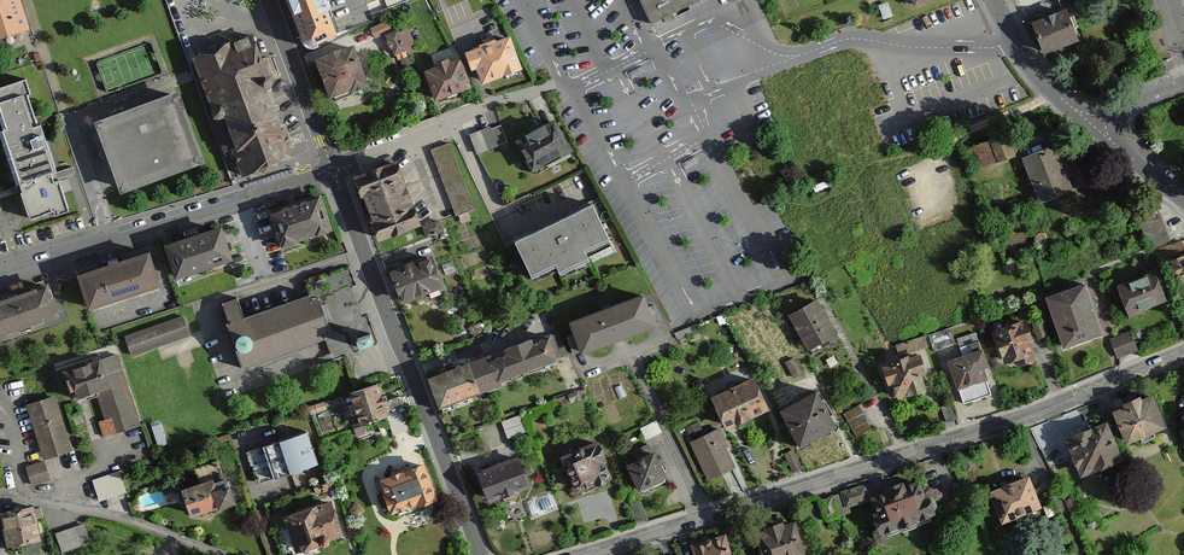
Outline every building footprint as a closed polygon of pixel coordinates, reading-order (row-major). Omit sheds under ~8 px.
[(28,30),(18,0),(0,0),(0,39),(28,30)] [(341,34),(327,0),(287,0),(306,48),(341,34)] [(651,24),(701,0),(639,0),(651,24)] [(1036,53),(1073,40),(1061,7),(1025,20),(1036,53)] [(388,22),(371,29),(376,41),(384,38),(393,33),(388,22)] [(398,34),(408,56),(414,54),(411,48),(416,46),(408,30),(398,34)] [(393,33),(384,38),(394,59),(396,58),(402,70),(413,65),(408,56),(398,34),(397,31),(393,33)] [(241,180),(294,162),(293,159),(298,157),(288,127),(280,129),(264,81),(269,80),(254,34),(191,55),(223,154),(232,151),(241,180)] [(470,53),(484,85),(522,69),(508,37),(470,53)] [(331,104),(366,90),(351,51),(315,65),(331,104)] [(426,72),(437,103),(471,89),(459,59),(426,72)] [(57,172),(42,126),(30,130),(29,125),(37,123),(23,81),(0,88),(0,123),(30,217),(50,211),(51,216),(67,211),(58,183),(53,185),(49,174),(57,172)] [(94,123),(119,192),(202,163),(177,93),(94,123)] [(519,142),(536,173),(573,154),(556,122),(519,142)] [(490,125),(470,133),(478,153),(507,141),(500,124),(492,128),(490,125)] [(1007,134),(971,143),(977,165),(1013,156),(1007,134)] [(449,141),(431,148),(456,215),(475,208),(449,141)] [(1026,159),(1041,204),(1076,192),(1060,147),(1026,159)] [(379,242),(420,227),(397,164),(356,179),(379,242)] [(611,238),(591,197),(515,233),(534,274),(611,238)] [(269,217),(281,253),(336,234),(324,198),(269,217)] [(1152,246),(1171,239),(1160,207),(1141,214),(1152,246)] [(164,247),(175,280),(231,262),(220,228),(164,247)] [(1155,250),(1162,269),(1172,266),(1183,300),(1183,239),(1155,250)] [(77,277),(88,312),(159,289),(147,254),(77,277)] [(393,272),(404,304),(444,290),(432,258),(393,272)] [(1132,317),(1165,303),(1152,274),(1119,288),(1132,317)] [(1048,294),(1065,345),(1101,333),(1084,282),(1048,294)] [(55,319),(45,289),(0,304),(0,338),(55,319)] [(236,293),(217,300),(241,368),(333,337),(316,289),(244,314),(236,293)] [(569,322),(581,352),(652,324),(640,294),(569,322)] [(792,317),(810,353),(837,340),(819,303),(792,317)] [(124,337),(131,358),(189,338),(181,316),(124,337)] [(1042,317),(1032,320),(1038,339),(1048,336),(1042,317)] [(995,328),(1005,362),(1015,359),(1017,363),(1035,357),(1030,342),(1034,341),(1027,318),(995,328)] [(949,326),(931,333),(937,349),(955,342),(949,326)] [(430,380),(443,410),(564,361),(552,331),(506,350),(508,356),(494,362),(492,355),(430,380)] [(1111,341),(1119,358),(1138,350),(1131,333),(1111,341)] [(899,350),(928,347),(926,336),(897,339),(899,350)] [(950,361),(964,403),(992,394),(984,371),(990,369),(984,350),(950,361)] [(885,367),(898,400),(928,388),(923,375),(928,373),(921,354),(885,367)] [(65,373),(75,402),(97,394),(106,421),(100,423),(105,439),(142,427),(118,356),(65,373)] [(713,394),(726,424),(765,406),(752,377),(713,394)] [(388,412),(378,381),(350,390),(359,421),(388,412)] [(782,409),(800,444),(836,425),(817,390),(782,409)] [(1113,407),(1127,440),(1165,424),(1151,391),(1113,407)] [(26,407),(43,460),(71,451),(54,398),(26,407)] [(862,402),(846,411),(859,435),(875,427),(862,402)] [(510,435),(528,429),(522,412),(504,418),(510,435)] [(647,435),(663,429),(660,419),(643,424),(647,435)] [(1070,443),(1086,479),(1125,463),(1109,426),(1070,443)] [(691,440),(708,477),(734,465),(717,428),(691,440)] [(279,481),(320,467),(308,434),(268,448),(279,481)] [(560,455),(576,493),(614,478),(597,439),(560,455)] [(629,464),(640,491),(668,479),(656,452),(629,464)] [(478,473),(489,503),(527,489),(517,459),(478,473)] [(32,487),(50,482),(44,463),(27,468),(32,487)] [(381,483),(393,518),(438,502),(425,467),(381,483)] [(100,502),(126,493),(120,474),(93,483),(100,502)] [(991,488),(1005,520),(1040,506),(1026,474),(991,488)] [(882,541),(888,540),(890,534),(932,520),(930,512),(935,510),(934,501),(931,494),(923,490),(918,479),(871,495),(873,515),(877,524),(873,531),(876,539),(882,541)] [(218,514),(236,508),(228,482),(214,487),(212,482),(183,492),(191,517),(216,509),(218,514)] [(343,539),(330,503),(285,519),(299,554),(343,539)] [(10,548),(44,539),(35,505),(1,514),(10,548)] [(765,554),(804,554),(795,520),(758,530),(765,554)] [(57,534),(63,552),(93,543),(86,524),(57,534)] [(697,554),(729,554),(722,532),(693,541),(697,554)]
